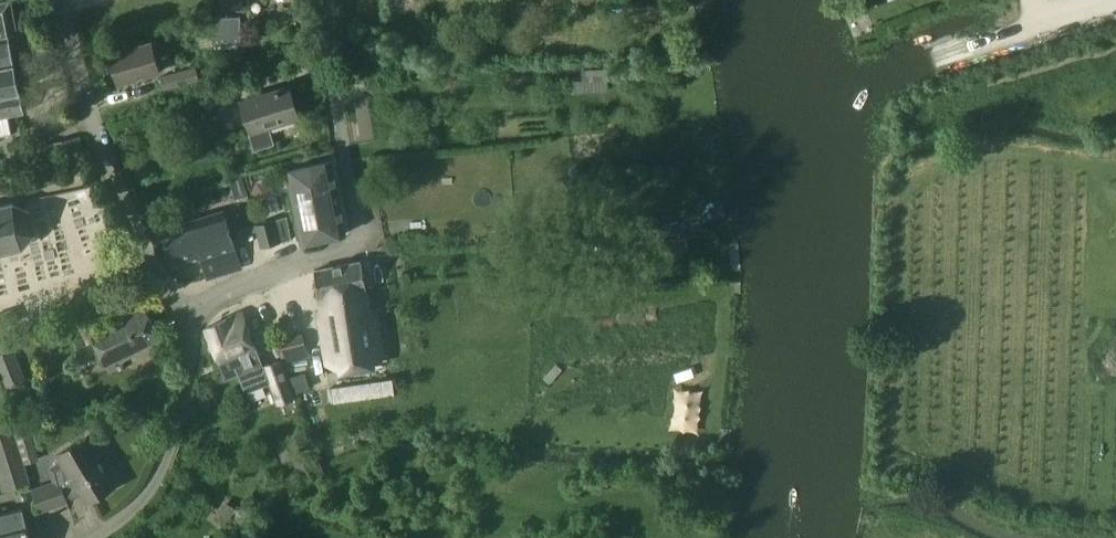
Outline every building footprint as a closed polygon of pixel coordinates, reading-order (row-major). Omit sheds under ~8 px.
[(0,2),(0,118),(25,113),(9,35),(18,33),(11,0),(10,0),(0,2)] [(217,9),(243,9),(243,0),(216,0),(217,9)] [(241,45),(241,17),(213,17),(214,46),(241,45)] [(152,43),(112,54),(120,83),(160,72),(152,43)] [(196,66),(160,76),(164,91),(200,81),(196,66)] [(609,91),(608,68),(582,70),(583,80),(573,81),(573,93),(609,91)] [(249,133),(254,148),(273,142),(268,127),(299,118),(290,87),(243,101),(253,132),(249,133)] [(220,147),(213,122),(194,128),(202,153),(220,147)] [(288,170),(303,244),(348,235),(332,161),(288,170)] [(229,178),(235,199),(248,195),(242,175),(229,178)] [(0,208),(0,252),(22,247),(35,233),(30,212),(14,205),(0,208)] [(225,211),(163,230),(174,267),(202,259),(208,278),(242,267),(225,211)] [(282,243),(276,221),(258,225),(263,247),(282,243)] [(664,249),(682,248),(681,238),(663,239),(663,241),(646,242),(647,252),(664,251),(664,249)] [(328,364),(380,355),(368,290),(367,290),(362,262),(315,270),(319,295),(316,296),(328,364)] [(107,364),(160,339),(146,308),(92,333),(107,364)] [(263,366),(256,348),(242,313),(207,327),(221,362),(219,363),(226,381),(239,376),(246,393),(269,385),(276,405),(297,398),(285,365),(283,366),(281,360),(263,366)] [(301,332),(274,341),(281,360),(283,366),(285,365),(309,358),(301,332)] [(11,348),(0,352),(0,373),(2,377),(20,370),(11,348)] [(393,377),(331,386),(334,402),(395,393),(393,377)] [(10,418),(12,425),(13,425),(25,464),(40,459),(25,413),(10,418)] [(3,492),(31,483),(25,464),(13,425),(12,425),(0,429),(0,484),(3,492)] [(67,497),(81,492),(88,502),(95,498),(98,504),(110,497),(107,491),(116,486),(99,458),(103,455),(91,435),(59,454),(63,460),(50,468),(54,481),(31,488),(40,513),(69,503),(67,497)] [(28,528),(23,508),(0,514),(0,537),(31,537),(28,528)]
